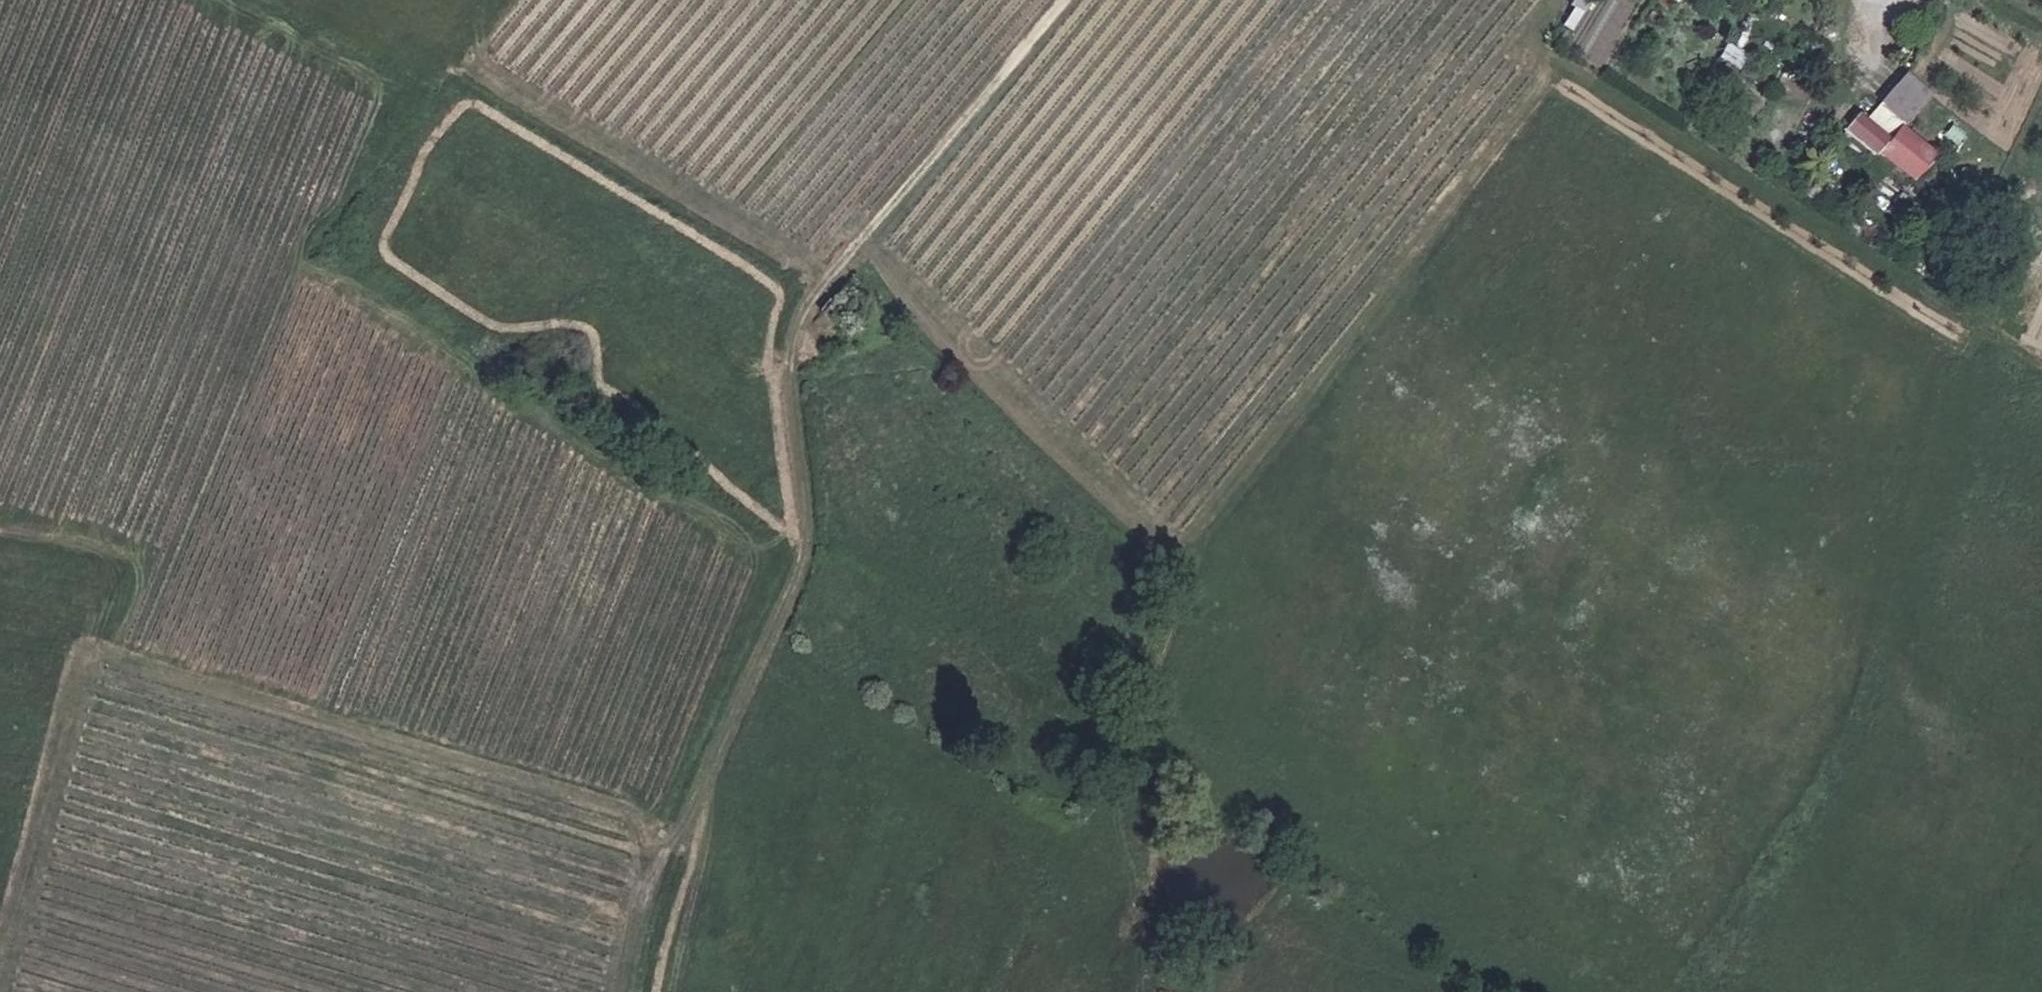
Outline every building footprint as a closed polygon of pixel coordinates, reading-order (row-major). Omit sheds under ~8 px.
[(1725,58),(1731,48),(1725,45),(1717,58),(1734,67),(1734,66),(1725,58)] [(1741,54),(1731,48),(1725,58),(1734,66),(1741,54)] [(1903,124),(1927,97),(1904,76),(1880,104),(1903,124)] [(842,286),(821,312),(849,335),(870,309),(842,286)]
